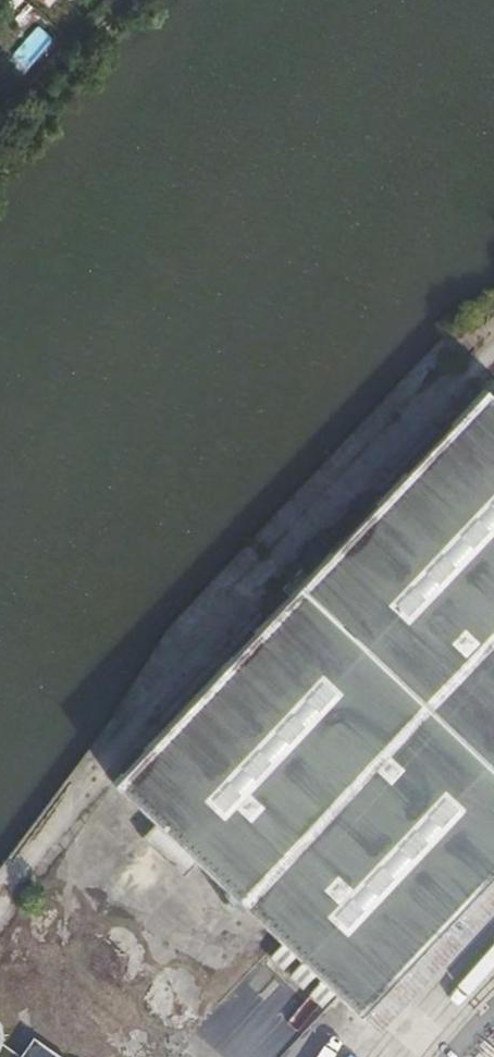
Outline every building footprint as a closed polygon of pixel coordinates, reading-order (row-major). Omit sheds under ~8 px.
[(21,0),(1,0),(11,10),(21,0)] [(155,823),(142,838),(183,876),(196,862),(283,943),(295,956),(303,962),(315,975),(322,981),(334,993),(358,1015),(360,1014),(493,872),(493,396),(485,388),(121,801),(155,823)] [(360,1014),(380,1032),(493,911),(493,872),(360,1014)] [(295,956),(283,943),(271,956),(284,968),(295,956)] [(315,975),(303,962),(291,975),(304,987),(315,975)] [(323,1005),(334,993),(322,981),(311,993),(323,1005)] [(55,1056),(17,1035),(9,1050),(5,1047),(4,1050),(2,1053),(0,1056),(54,1056),(55,1056)]
